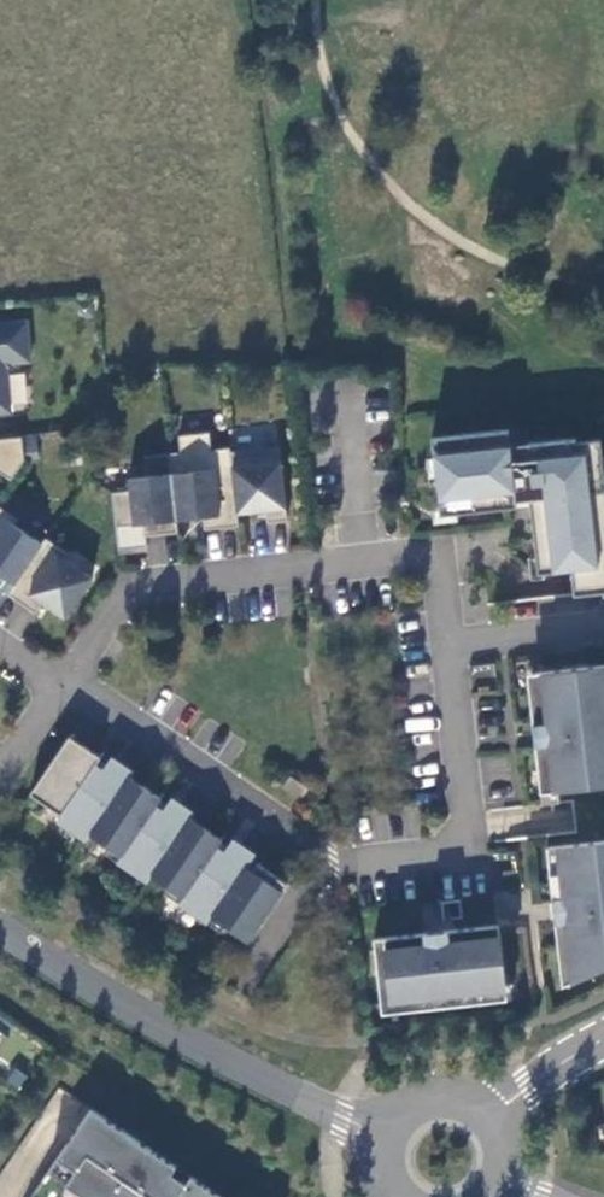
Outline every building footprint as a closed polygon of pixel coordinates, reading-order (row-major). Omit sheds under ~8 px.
[(11,414),(6,370),(9,364),(29,363),(24,322),(0,325),(0,415),(11,414)] [(574,596),(597,593),(603,592),(603,588),(603,585),(603,515),(603,513),(603,476),(603,471),(599,472),(597,457),(602,457),(600,440),(576,443),(575,438),(510,446),(508,430),(431,439),(434,460),(437,459),(439,477),(435,477),(440,512),(455,510),(456,515),(517,508),(516,500),(529,499),(536,559),(542,559),(544,573),(571,570),(574,596)] [(181,456),(169,456),(177,523),(204,520),(205,532),(238,529),(237,516),(230,454),(230,450),(212,453),(210,436),(180,438),(181,456)] [(3,475),(15,483),(29,463),(24,440),(0,443),(0,476),(3,475)] [(278,448),(230,454),(237,516),(266,513),(268,525),(287,523),(278,448)] [(178,536),(177,523),(169,456),(145,459),(147,479),(128,481),(130,493),(114,495),(121,553),(147,550),(147,539),(178,536)] [(15,587),(43,547),(15,529),(18,524),(0,511),(0,577),(15,587)] [(47,542),(43,547),(15,588),(8,598),(36,617),(43,607),(65,622),(93,581),(64,562),(68,557),(47,542)] [(541,795),(603,788),(603,666),(536,674),(538,688),(529,689),(541,795)] [(527,675),(529,689),(538,688),(536,674),(527,675)] [(102,761),(71,740),(32,798),(250,945),(289,886),(260,866),(255,873),(249,869),(254,862),(237,851),(233,858),(219,849),(224,842),(176,810),(172,817),(158,808),(163,801),(116,770),(111,777),(98,768),(102,761)] [(309,791),(293,780),(286,791),(302,802),(309,791)] [(547,849),(550,875),(560,883),(562,899),(561,899),(553,899),(562,974),(584,971),(587,977),(603,969),(603,842),(547,849)] [(550,875),(553,899),(561,899),(562,899),(560,883),(550,875)] [(499,986),(506,985),(499,926),(375,941),(382,1006),(408,1003),(410,1012),(465,1006),(464,996),(478,995),(479,1004),(501,1002),(499,986)] [(562,974),(563,988),(587,977),(584,971),(562,974)] [(499,986),(501,1002),(508,1001),(506,985),(499,986)] [(464,996),(465,1006),(479,1004),(478,995),(464,996)] [(382,1006),(383,1015),(410,1012),(408,1003),(382,1006)] [(96,1109),(52,1173),(88,1196),(226,1196),(195,1177),(191,1183),(177,1173),(181,1167),(96,1109)]
